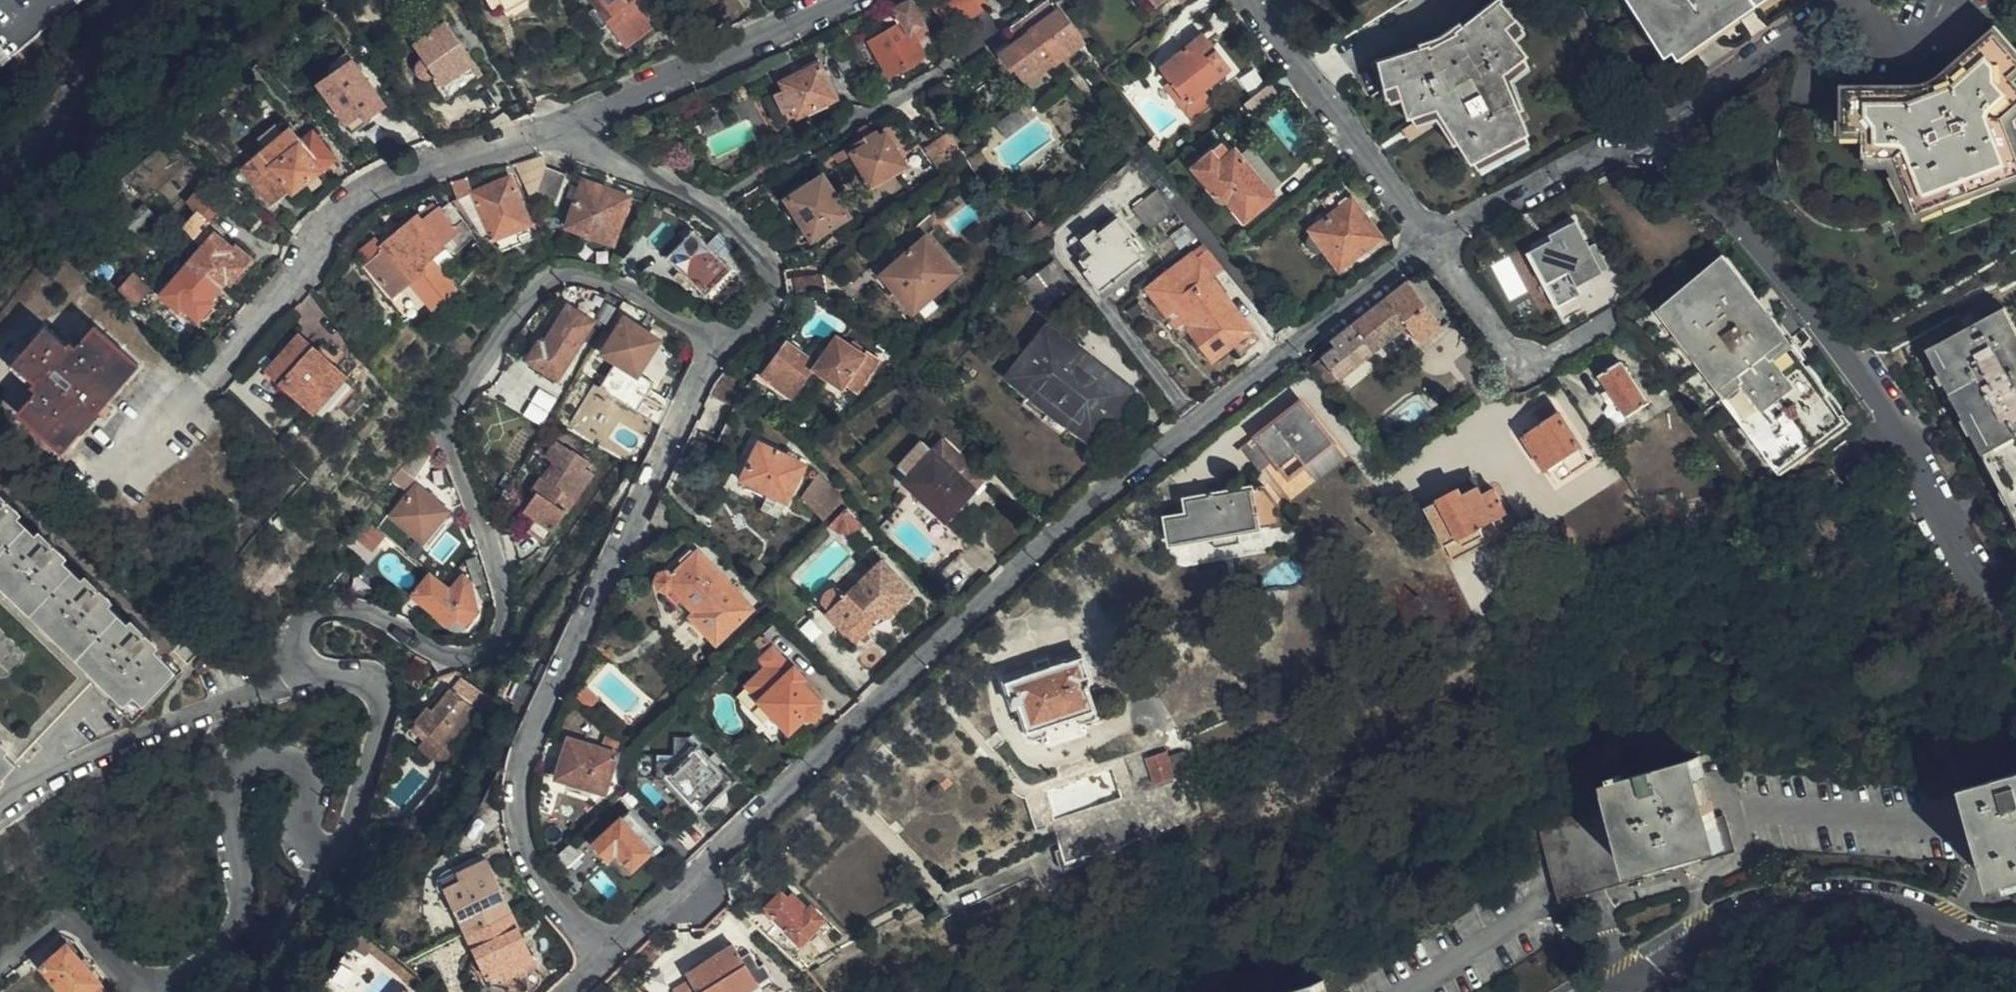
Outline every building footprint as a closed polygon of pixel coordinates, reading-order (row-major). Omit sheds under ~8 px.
[(82,0),(0,0),(0,65),(0,66),(82,0)] [(527,0),(487,0),(491,8),(500,4),(504,13),(527,0)] [(646,0),(589,0),(596,9),(609,25),(625,44),(660,17),(646,0)] [(931,7),(951,37),(988,8),(983,0),(927,0),(927,1),(931,7)] [(1049,0),(1047,0),(1008,28),(1018,41),(999,55),(1009,67),(1012,65),(1023,81),(1050,61),(1053,65),(1082,44),(1049,0)] [(1499,73),(1523,55),(1508,38),(1520,27),(1494,0),(1493,0),(1450,31),(1417,48),(1375,58),(1382,97),(1397,95),(1399,99),(1401,107),(1403,119),(1430,109),(1433,111),(1468,161),(1523,133),(1499,73)] [(1743,0),(1632,0),(1666,54),(1743,0)] [(925,11),(931,7),(927,1),(920,5),(925,11)] [(922,56),(910,35),(923,28),(907,2),(894,9),(902,24),(871,42),(889,75),(922,56)] [(609,25),(596,9),(590,15),(602,31),(609,25)] [(480,75),(444,23),(412,47),(421,62),(414,68),(414,73),(420,81),(430,80),(444,101),(480,75)] [(2002,120),(2015,108),(2015,86),(2008,76),(2015,69),(2015,61),(1993,34),(1945,76),(1906,91),(1844,92),(1844,132),(1861,132),(1861,159),(1894,159),(1916,214),(2015,176),(2015,156),(2002,120)] [(1228,69),(1203,37),(1160,68),(1170,82),(1175,88),(1170,92),(1188,116),(1194,117),(1208,107),(1209,102),(1200,90),(1228,69)] [(777,126),(834,97),(818,67),(824,65),(824,43),(774,69),(785,91),(777,95),(776,92),(763,99),(777,126)] [(385,107),(353,61),(319,83),(352,131),(385,107)] [(776,92),(777,95),(785,91),(774,69),(766,73),(776,92)] [(1175,88),(1170,82),(1165,86),(1170,92),(1175,88)] [(1269,84),(1244,104),(1252,116),(1277,95),(1269,84)] [(1372,101),(1375,113),(1401,107),(1399,99),(1397,95),(1372,101)] [(264,151),(288,132),(279,121),(255,140),(264,151)] [(857,141),(859,142),(869,137),(869,136),(869,134),(866,130),(861,130),(858,131),(856,134),(855,138),(857,141)] [(294,140),(288,132),(264,151),(242,169),(270,203),(289,188),(292,193),(326,165),(321,158),(319,160),(303,140),(299,136),(294,140)] [(312,134),(303,140),(319,160),(321,158),(328,152),(312,134)] [(859,142),(836,156),(839,162),(853,155),(872,186),(904,166),(885,134),(879,138),(876,134),(869,137),(859,142)] [(927,148),(939,170),(958,159),(949,145),(942,149),(937,142),(927,148)] [(1235,152),(1229,158),(1220,147),(1193,169),(1219,199),(1228,202),(1244,221),(1273,199),(1239,157),(1235,152)] [(518,167),(529,193),(539,190),(546,167),(545,163),(534,163),(518,167)] [(557,176),(546,167),(539,190),(540,196),(557,201),(557,176)] [(530,223),(510,177),(450,203),(474,234),(485,248),(498,243),(528,230),(526,224),(530,223)] [(848,216),(822,177),(787,198),(812,238),(848,216)] [(613,243),(629,198),(582,180),(566,226),(613,243)] [(187,263),(218,290),(226,280),(230,282),(244,265),(229,253),(232,249),(206,226),(224,205),(201,184),(188,197),(197,206),(179,226),(201,247),(187,263)] [(1381,240),(1352,201),(1350,201),(1345,198),(1338,189),(1319,203),(1329,217),(1310,233),(1312,236),(1306,241),(1303,249),(1310,257),(1318,255),(1324,250),(1339,271),(1381,240)] [(1174,212),(1157,191),(1133,211),(1151,231),(1174,212)] [(450,254),(474,234),(450,203),(442,210),(439,206),(422,220),(416,215),(379,245),(383,249),(365,263),(393,297),(410,283),(426,302),(432,310),(438,304),(450,295),(457,289),(431,258),(444,247),(450,254)] [(142,208),(134,217),(143,224),(150,215),(142,208)] [(1539,235),(1546,247),(1556,264),(1591,244),(1573,210),(1537,230),(1539,235)] [(143,224),(134,217),(133,217),(126,225),(134,233),(143,224)] [(1041,226),(1049,234),(1058,225),(1050,217),(1041,226)] [(1137,255),(1128,243),(1132,240),(1117,218),(1096,232),(1094,228),(1080,238),(1090,252),(1080,259),(1083,262),(1087,268),(1083,272),(1099,292),(1141,261),(1137,255)] [(1194,237),(1185,226),(1170,238),(1179,250),(1194,237)] [(528,230),(498,243),(504,257),(535,245),(528,230)] [(730,269),(692,230),(667,255),(706,294),(730,269)] [(915,312),(958,275),(925,237),(882,273),(915,312)] [(403,321),(426,302),(410,283),(393,297),(365,263),(383,249),(379,245),(374,238),(351,257),(403,321)] [(1143,251),(1134,238),(1132,240),(1128,243),(1137,255),(1143,251)] [(1227,276),(1201,245),(1190,254),(1194,258),(1215,285),(1227,276)] [(1177,272),(1194,258),(1190,254),(1173,267),(1177,272)] [(1495,263),(1511,297),(1528,290),(1512,255),(1495,263)] [(1189,332),(1195,339),(1194,344),(1202,355),(1207,356),(1214,363),(1235,347),(1243,359),(1262,345),(1215,285),(1194,258),(1177,272),(1173,267),(1161,278),(1165,283),(1160,285),(1157,290),(1158,297),(1153,300),(1166,316),(1178,307),(1192,326),(1188,329),(1189,332)] [(1074,286),(1054,261),(1027,281),(1024,277),(1018,280),(1032,298),(1037,295),(1044,307),(1074,286)] [(1078,265),(1083,272),(1087,268),(1083,262),(1078,265)] [(209,299),(218,290),(187,263),(161,294),(178,309),(182,306),(198,319),(212,303),(209,299)] [(1843,425),(1747,297),(1723,267),(1672,304),(1670,301),(1639,323),(1693,395),(1763,487),(1843,425)] [(825,291),(820,273),(795,278),(799,297),(815,293),(825,291)] [(147,290),(132,276),(122,288),(137,301),(147,290)] [(1165,283),(1161,278),(1145,290),(1153,300),(1158,297),(1157,290),(1160,285),(1165,283)] [(1311,363),(1327,384),(1404,327),(1409,332),(1431,316),(1422,303),(1418,304),(1401,283),(1338,331),(1344,338),(1311,363)] [(450,295),(438,304),(439,305),(442,307),(447,307),(450,305),(452,302),(452,296),(450,295)] [(628,303),(622,300),(616,309),(622,312),(628,303)] [(556,378),(592,321),(567,306),(542,344),(538,343),(526,360),(556,378)] [(1178,307),(1166,316),(1182,338),(1189,332),(1188,329),(1192,326),(1178,307)] [(2002,317),(1937,350),(1946,367),(1945,369),(1947,377),(1952,386),(1955,385),(1979,432),(1977,434),(1992,463),(1995,462),(2015,502),(2015,344),(2002,317)] [(637,373),(657,340),(623,319),(602,353),(637,373)] [(62,450),(138,364),(93,327),(75,346),(69,342),(66,346),(43,328),(13,362),(34,381),(31,385),(36,391),(18,411),(62,450)] [(1128,394),(1048,331),(1011,379),(1092,441),(1128,394)] [(346,375),(297,335),(266,371),(316,412),(346,375)] [(858,391),(879,361),(862,350),(859,353),(835,337),(816,363),(788,343),(765,376),(792,395),(812,369),(840,389),(846,382),(858,391)] [(1648,404),(1619,362),(1599,376),(1628,418),(1648,404)] [(1290,387),(1243,425),(1259,446),(1272,463),(1291,449),(1320,425),(1290,387)] [(1581,446),(1548,401),(1534,411),(1541,420),(1522,433),(1547,469),(1581,446)] [(1240,427),(1256,448),(1259,446),(1243,425),(1240,427)] [(1331,440),(1320,425),(1291,449),(1303,464),(1331,440)] [(1246,456),(1256,448),(1240,427),(1231,436),(1246,456)] [(434,446),(422,438),(415,448),(428,456),(434,446)] [(540,543),(585,473),(574,465),(580,456),(570,450),(567,453),(547,441),(537,455),(544,459),(524,489),(528,493),(518,508),(531,517),(522,531),(540,543)] [(944,521),(983,480),(943,442),(934,452),(925,443),(900,470),(909,478),(904,482),(944,521)] [(784,501),(804,468),(762,444),(743,479),(759,487),(784,501)] [(428,456),(415,448),(400,468),(392,480),(406,490),(413,478),(428,456)] [(820,524),(843,502),(835,494),(818,478),(802,499),(820,524)] [(776,515),(784,501),(759,487),(757,492),(765,496),(760,507),(776,515)] [(1441,543),(1506,516),(1493,489),(1474,496),(1469,487),(1460,491),(1458,487),(1437,497),(1438,502),(1425,509),(1441,543)] [(423,541),(445,510),(414,488),(392,518),(423,541)] [(1155,540),(1155,544),(1197,538),(1199,552),(1225,547),(1224,533),(1255,528),(1256,531),(1272,528),(1269,503),(1253,488),(1249,488),(1170,501),(1171,517),(1152,521),(1155,540)] [(848,497),(840,489),(835,494),(843,502),(845,500),(848,497)] [(15,761),(98,675),(135,709),(173,669),(147,644),(149,640),(135,626),(131,629),(100,599),(103,595),(90,583),(86,586),(55,555),(58,551),(44,537),(39,541),(10,511),(13,507),(0,494),(0,777),(15,761)] [(862,527),(845,509),(828,525),(838,532),(850,532),(862,527)] [(380,540),(385,535),(363,518),(360,522),(380,540)] [(360,522),(352,533),(373,551),(380,540),(360,522)] [(751,609),(698,553),(689,552),(682,558),(682,567),(674,575),(667,572),(661,574),(659,577),(657,582),(659,588),(662,590),(668,591),(673,589),(694,612),(690,616),(716,643),(751,609)] [(889,617),(890,615),(911,595),(880,561),(845,596),(840,590),(836,589),(833,589),(827,591),(824,595),(821,601),(822,607),(828,612),(825,615),(851,642),(852,641),(853,642),(871,627),(868,625),(871,623),(869,620),(874,615),(876,618),(876,617),(883,619),(889,617)] [(451,590),(446,585),(431,572),(414,594),(453,626),(463,625),(474,611),(470,584),(462,577),(451,590)] [(193,629),(174,648),(188,662),(207,642),(193,629)] [(760,635),(751,644),(762,656),(771,647),(760,635)] [(1095,717),(1086,684),(1092,682),(1082,654),(1002,681),(1010,708),(1016,706),(1029,739),(1095,717)] [(784,676),(757,700),(787,732),(804,717),(807,718),(813,719),(818,715),(820,709),(820,707),(818,704),(819,703),(804,686),(808,682),(789,663),(781,672),(784,676)] [(470,681),(466,678),(455,692),(475,708),(487,717),(499,702),(485,691),(470,681)] [(809,682),(804,686),(819,703),(824,699),(809,682)] [(447,742),(475,708),(455,692),(454,691),(436,712),(428,706),(413,726),(441,749),(447,742)] [(441,749),(413,726),(400,741),(430,766),(450,764),(460,752),(447,742),(441,749)] [(623,738),(608,728),(602,744),(618,750),(623,738)] [(710,784),(718,794),(735,779),(725,769),(723,771),(715,762),(718,759),(711,751),(706,755),(697,744),(698,743),(688,732),(673,732),(673,751),(657,751),(655,775),(662,776),(664,778),(687,803),(689,804),(710,784)] [(603,792),(616,755),(569,739),(556,777),(603,792)] [(1155,783),(1182,776),(1170,756),(1169,756),(1167,752),(1149,758),(1155,783)] [(1170,756),(1182,776),(1189,771),(1184,753),(1170,756)] [(1723,849),(1696,758),(1604,785),(1610,804),(1562,818),(1535,826),(1558,901),(1666,870),(1665,866),(1685,860),(1723,849)] [(1966,791),(1968,801),(1987,863),(1995,887),(2015,881),(2015,776),(1966,791)] [(664,778),(661,780),(684,805),(687,803),(664,778)] [(710,784),(689,804),(697,813),(718,794),(710,784)] [(651,813),(644,805),(638,810),(644,818),(651,813)] [(645,844),(653,836),(636,820),(628,827),(619,819),(592,842),(607,858),(615,852),(632,869),(651,851),(645,844)] [(659,843),(653,836),(645,844),(651,851),(659,843)] [(464,932),(464,933),(509,912),(484,858),(463,868),(467,875),(460,880),(453,882),(450,886),(448,891),(449,897),(464,932)] [(467,875),(463,868),(456,871),(460,880),(467,875)] [(805,908),(781,886),(764,903),(777,916),(799,938),(819,918),(808,906),(805,908)] [(531,929),(521,906),(509,912),(520,934),(531,929)] [(509,912),(464,933),(486,977),(503,970),(506,976),(533,963),(520,934),(509,912)] [(380,949),(381,947),(374,941),(368,948),(370,949),(372,950),(374,951),(376,951),(378,950),(379,949),(380,949)] [(732,944),(686,970),(689,977),(673,987),(676,991),(742,991),(756,984),(732,944)] [(63,991),(102,991),(95,985),(97,982),(66,947),(40,967),(63,991)] [(421,981),(401,965),(401,967),(401,970),(401,971),(401,974),(402,976),(403,978),(415,988),(421,981)] [(1321,981),(1283,991),(1324,991),(1321,981)]
